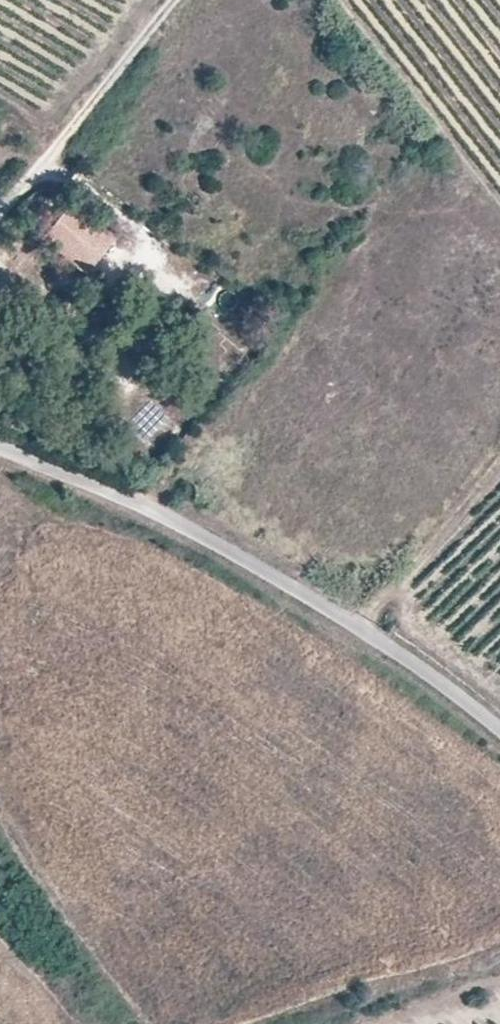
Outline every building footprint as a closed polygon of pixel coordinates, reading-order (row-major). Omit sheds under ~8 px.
[(72,208),(46,239),(90,275),(116,243),(72,208)] [(108,395),(157,448),(181,426),(132,373),(108,395)]
